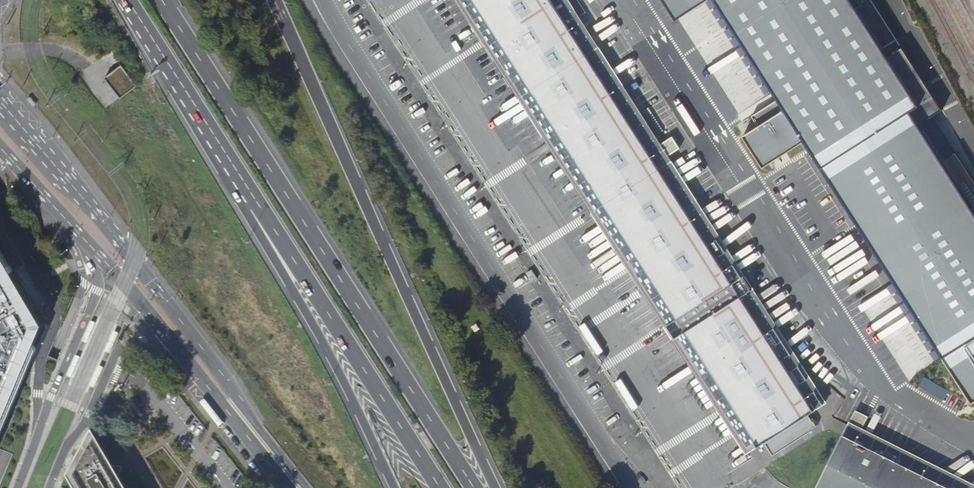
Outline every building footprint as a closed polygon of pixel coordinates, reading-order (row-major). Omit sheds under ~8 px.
[(508,76),(506,77),(534,121),(535,119),(548,140),(547,141),(584,199),(586,198),(589,203),(587,204),(607,235),(609,234),(612,239),(623,233),(759,446),(765,442),(773,455),(819,425),(814,418),(811,419),(808,414),(814,410),(813,408),(820,404),(821,406),(825,403),(776,327),(765,334),(710,246),(717,242),(716,240),(718,238),(690,195),(704,186),(696,174),(683,183),(566,0),(459,0),(508,76)] [(706,0),(662,0),(675,20),(706,0)] [(777,98),(751,115),(758,125),(743,135),(762,166),(804,140),(969,399),(973,396),(973,179),(955,149),(944,156),(921,121),(942,108),(873,0),(715,0),(777,98)] [(87,69),(78,76),(105,111),(136,86),(110,51),(94,63),(87,69)] [(34,345),(43,324),(32,307),(17,281),(13,275),(3,257),(0,253),(0,421),(34,345)] [(36,349),(34,345),(0,421),(0,431),(36,349)] [(856,411),(848,425),(861,432),(868,417),(856,411)] [(817,487),(946,487),(904,467),(908,457),(847,427),(817,487)] [(93,430),(68,476),(75,487),(127,487),(117,472),(93,430)]
